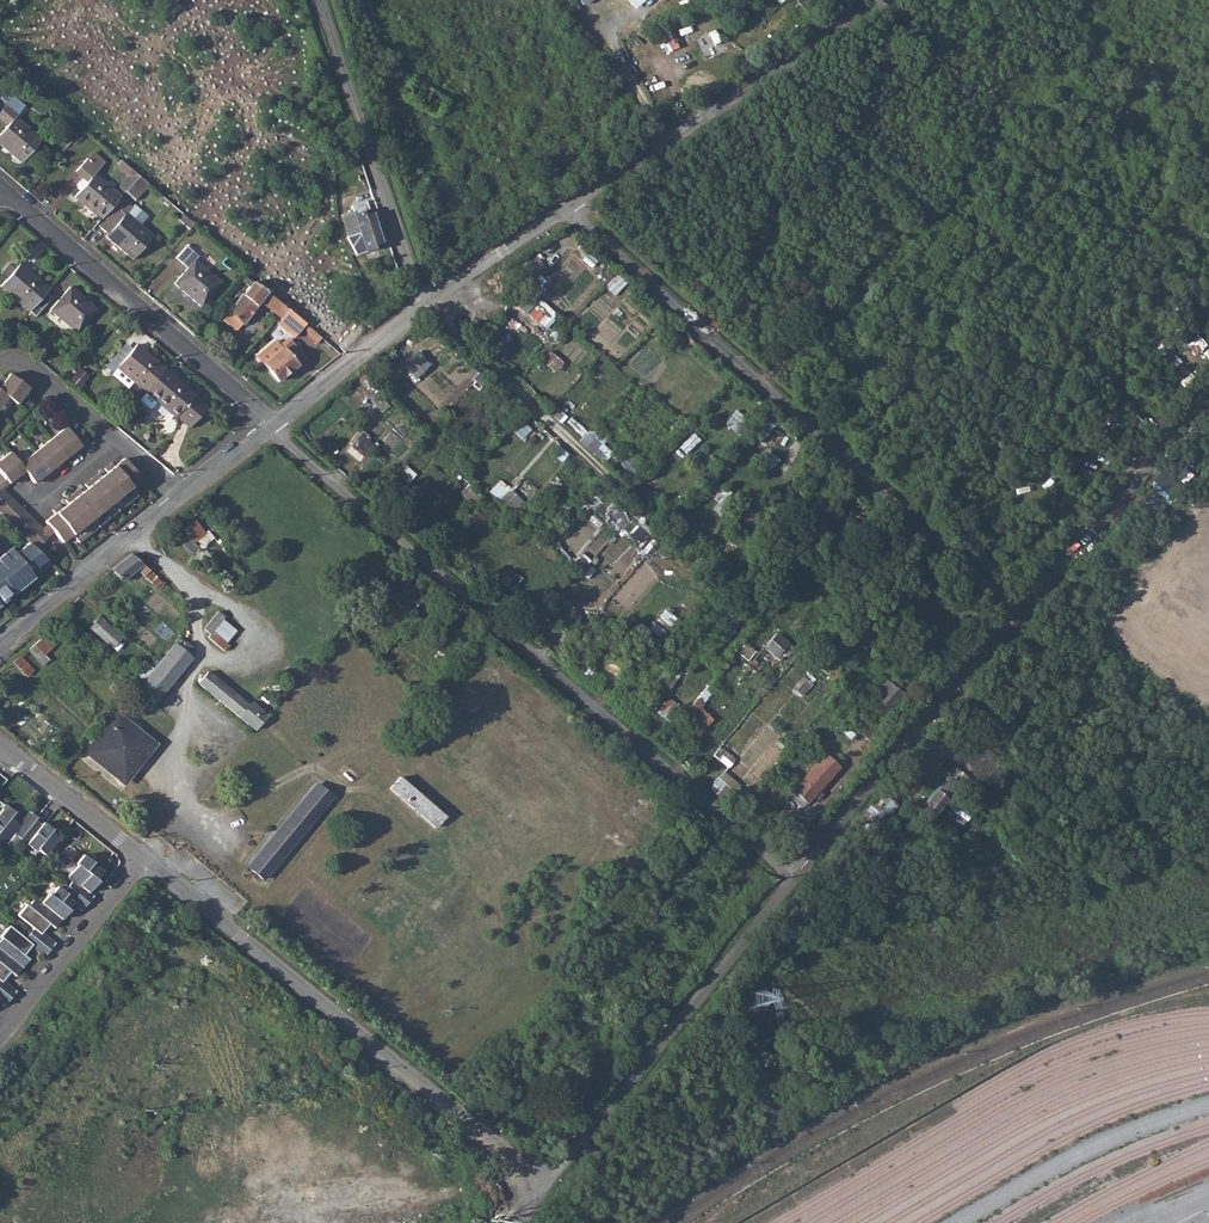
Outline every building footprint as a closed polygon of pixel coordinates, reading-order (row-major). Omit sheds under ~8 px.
[(20,160),(40,138),(15,116),(19,111),(7,101),(0,109),(0,116),(8,123),(0,132),(0,143),(20,160)] [(93,150),(87,155),(94,162),(89,167),(94,172),(104,160),(93,150)] [(120,194),(94,172),(89,167),(94,162),(87,155),(76,168),(87,179),(74,194),(100,217),(120,194)] [(120,182),(126,187),(138,174),(132,168),(120,182)] [(125,189),(135,198),(149,183),(138,174),(126,187),(125,189)] [(106,234),(132,257),(152,235),(125,212),(131,206),(122,198),(98,224),(108,232),(106,234)] [(352,206),(353,209),(358,226),(361,234),(353,246),(356,255),(383,245),(371,210),(369,210),(366,201),(352,206)] [(354,227),(358,226),(353,209),(345,212),(349,224),(354,227)] [(175,282),(201,305),(221,283),(195,259),(199,255),(187,245),(177,257),(188,267),(175,282)] [(28,308),(33,301),(44,289),(48,285),(19,260),(14,266),(8,261),(0,270),(6,275),(0,281),(0,283),(28,308)] [(607,286),(616,294),(629,279),(620,272),(607,286)] [(278,314),(282,318),(289,309),(277,299),(252,282),(228,311),(230,313),(242,323),(243,324),(260,302),(277,315),(278,314)] [(49,307),(75,330),(95,307),(69,284),(49,307)] [(44,289),(33,301),(39,307),(50,295),(44,289)] [(530,314),(540,305),(529,294),(520,303),(530,314)] [(306,324),(289,309),(282,318),(277,324),(294,338),(306,324)] [(242,323),(230,313),(224,320),(236,330),(242,323)] [(264,363),(283,348),(276,340),(257,356),(264,363)] [(264,363),(278,381),(297,365),(296,363),(303,357),(290,341),(283,348),(264,363)] [(117,366),(145,392),(165,369),(136,343),(130,351),(117,366)] [(117,366),(130,351),(123,345),(106,365),(113,371),(117,366)] [(419,350),(402,364),(415,379),(432,366),(419,350)] [(557,372),(565,362),(550,350),(542,360),(557,372)] [(79,368),(71,381),(82,388),(90,375),(79,368)] [(175,416),(189,428),(207,407),(165,369),(145,392),(174,417),(175,416)] [(9,397),(18,404),(30,388),(10,374),(6,379),(3,383),(0,381),(0,391),(9,397)] [(9,397),(0,391),(0,409),(9,397)] [(1104,434),(1088,422),(1083,429),(1099,441),(1104,434)] [(581,443),(606,460),(612,451),(603,445),(607,437),(592,427),(581,443)] [(65,428),(51,440),(66,458),(70,455),(73,452),(77,456),(91,445),(80,431),(73,436),(65,428)] [(360,431),(350,444),(367,456),(376,442),(360,431)] [(51,440),(36,452),(54,475),(60,470),(57,466),(60,462),(66,458),(51,440)] [(772,449),(757,456),(764,471),(779,464),(772,449)] [(36,452),(19,465),(28,476),(34,484),(40,480),(43,476),(47,481),(54,475),(36,452)] [(6,479),(10,484),(14,481),(17,477),(21,482),(28,476),(19,465),(9,453),(0,461),(0,472),(6,479)] [(123,459),(113,467),(130,488),(140,480),(123,459)] [(98,474),(91,479),(117,512),(137,496),(130,488),(113,467),(110,464),(103,469),(106,473),(101,477),(98,474)] [(510,513),(524,502),(503,478),(490,490),(510,513)] [(0,484),(0,487),(3,490),(10,484),(6,479),(0,484)] [(79,489),(72,495),(98,527),(117,512),(91,479),(84,485),(87,488),(81,492),(79,489)] [(3,490),(0,487),(0,512),(30,542),(37,548),(49,536),(43,530),(3,490)] [(715,510),(722,513),(733,495),(726,491),(715,510)] [(52,511),(55,514),(71,536),(78,544),(98,527),(72,495),(65,501),(68,504),(66,505),(62,508),(59,505),(52,511)] [(46,522),(48,524),(53,531),(63,543),(71,536),(55,514),(46,522)] [(199,520),(178,537),(194,557),(215,540),(199,520)] [(48,524),(43,530),(49,536),(53,531),(48,524)] [(30,542),(15,553),(11,548),(0,556),(0,600),(12,591),(13,593),(34,577),(31,573),(48,559),(37,548),(30,542)] [(123,579),(133,571),(137,568),(141,572),(145,575),(149,570),(131,554),(112,569),(121,579),(123,579)] [(514,590),(522,578),(504,566),(496,578),(514,590)] [(665,608),(650,628),(663,638),(678,618),(665,608)] [(205,628),(211,633),(225,616),(219,611),(205,628)] [(101,615),(91,627),(114,648),(124,636),(101,615)] [(792,650),(774,634),(763,648),(778,662),(783,656),(785,658),(792,650)] [(40,663),(56,649),(45,636),(29,650),(40,663)] [(136,690),(153,704),(192,657),(189,654),(194,648),(186,641),(181,647),(175,643),(136,690)] [(22,655),(15,661),(27,675),(34,669),(22,655)] [(837,663),(826,675),(832,680),(840,671),(837,669),(840,665),(837,663)] [(199,682),(256,729),(268,714),(253,701),(250,705),(208,671),(199,682)] [(885,716),(902,696),(888,684),(870,704),(885,716)] [(659,711),(669,720),(680,707),(669,698),(659,711)] [(697,699),(687,711),(689,714),(692,711),(695,713),(702,704),(697,699)] [(84,752),(120,780),(141,754),(145,757),(156,744),(117,712),(84,752)] [(831,753),(827,757),(837,766),(841,762),(831,753)] [(840,768),(837,766),(827,757),(825,755),(788,795),(803,808),(840,768)] [(918,810),(931,821),(955,792),(958,794),(969,781),(955,768),(918,810)] [(390,789),(435,828),(439,824),(444,817),(399,778),(390,789)] [(249,867),(263,879),(333,795),(318,783),(249,867)] [(854,827),(869,839),(895,806),(881,793),(854,827)] [(17,838),(32,818),(34,816),(27,811),(16,824),(11,820),(10,821),(7,819),(13,812),(3,805),(0,809),(0,849),(0,850),(12,835),(17,838)] [(39,824),(32,818),(17,838),(22,842),(23,842),(36,827),(39,829),(43,824),(41,822),(39,824)] [(35,849),(42,854),(56,837),(45,828),(47,826),(43,824),(39,829),(36,827),(23,842),(22,842),(33,851),(35,849)] [(69,880),(64,886),(84,902),(90,895),(86,891),(92,884),(91,882),(99,871),(88,863),(89,861),(80,853),(64,877),(69,880)] [(46,893),(39,902),(59,918),(63,914),(62,912),(70,902),(79,909),(84,902),(64,886),(61,891),(55,886),(54,887),(48,894),(46,893)] [(31,928),(27,932),(47,948),(52,942),(40,931),(42,928),(43,927),(42,926),(44,922),(51,928),(59,918),(39,902),(33,897),(25,907),(23,905),(15,915),(31,928)] [(0,937),(0,950),(20,966),(27,959),(20,953),(23,950),(24,951),(29,946),(41,956),(47,948),(27,932),(23,937),(7,925),(0,933),(0,936),(0,937)] [(9,996),(14,990),(1,979),(5,974),(4,972),(7,970),(13,975),(20,966),(0,950),(0,989),(9,996)] [(9,996),(0,989),(0,1001),(3,1004),(9,996)]
